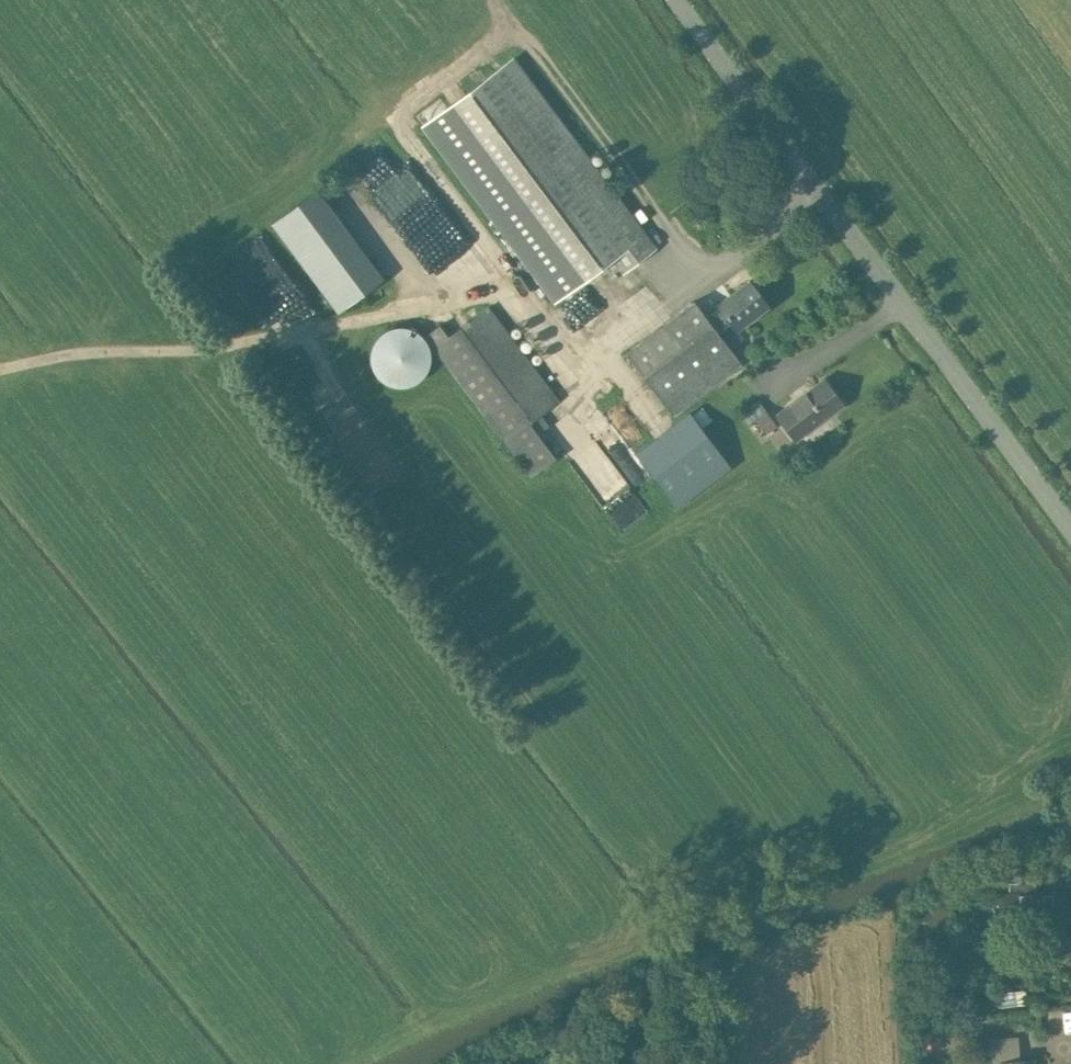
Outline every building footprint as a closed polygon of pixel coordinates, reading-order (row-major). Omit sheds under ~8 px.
[(654,248),(512,59),(423,126),(555,300),(612,258),(622,272),(654,248)] [(271,223),(338,313),(384,278),(318,188),(271,223)] [(764,203),(759,196),(752,201),(757,208),(764,203)] [(749,279),(718,303),(720,305),(706,316),(718,332),(732,321),(737,327),(768,304),(749,279)] [(627,352),(674,414),(742,363),(718,332),(706,316),(694,301),(627,352)] [(425,336),(531,477),(556,458),(530,423),(560,400),(489,305),(448,335),(440,324),(425,336)] [(823,376),(776,412),(797,439),(844,403),(823,376)] [(740,414),(748,425),(755,419),(767,434),(778,425),(759,399),(740,414)] [(638,453),(679,507),(732,465),(691,412),(638,453)] [(1009,881),(1010,891),(1004,892),(1005,919),(1066,916),(1064,889),(1036,890),(1036,880),(1030,880),(1028,856),(1012,857),(1014,881),(1009,881)] [(919,1016),(933,1015),(932,1000),(917,1001),(919,1016)] [(940,1036),(948,1035),(947,1022),(917,1024),(919,1050),(941,1049),(940,1036)]
